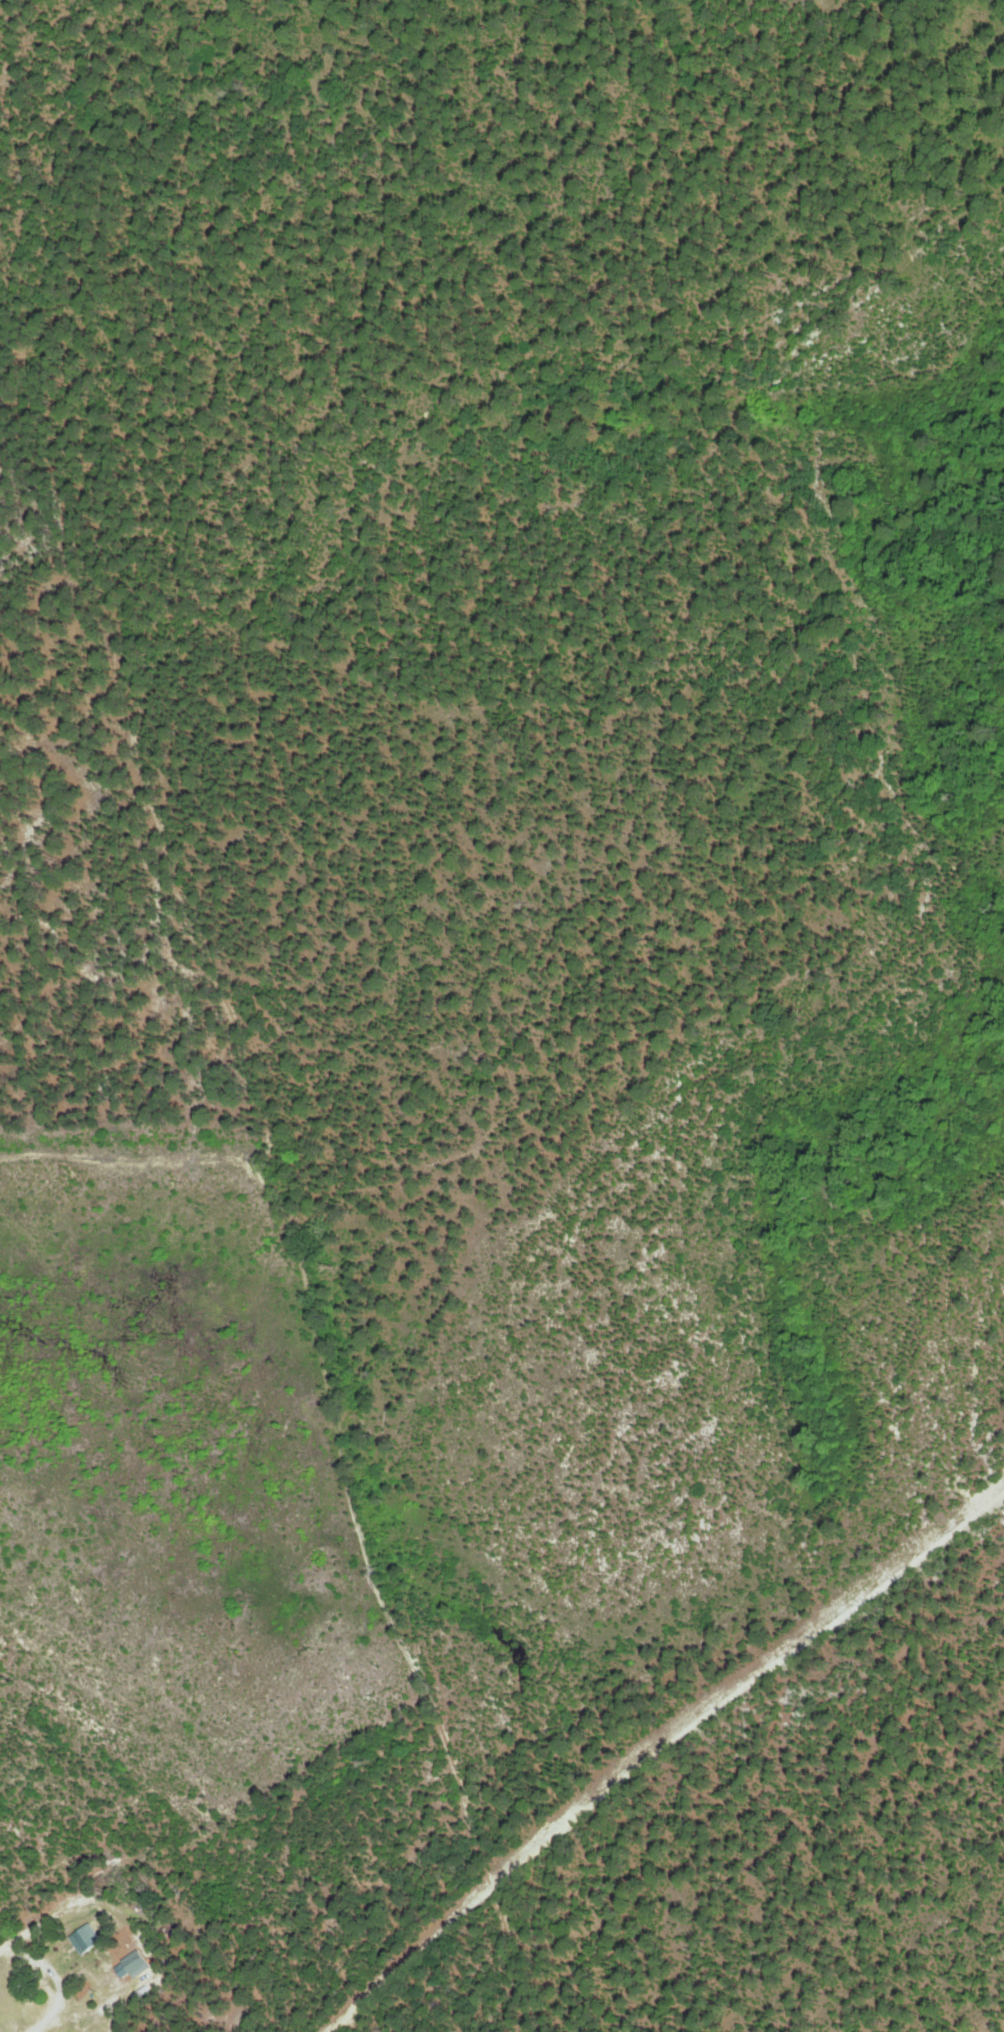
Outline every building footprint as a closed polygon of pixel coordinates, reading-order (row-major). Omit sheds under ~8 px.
[(104,1940),(92,1923),(71,1936),(83,1954),(104,1940)] [(137,1978),(153,1966),(140,1948),(116,1966),(124,1977),(132,1971),(137,1978)]
